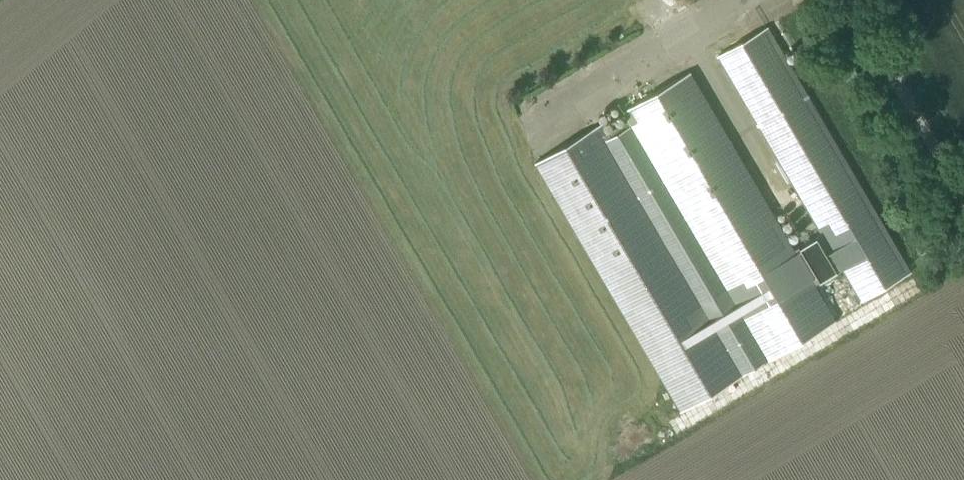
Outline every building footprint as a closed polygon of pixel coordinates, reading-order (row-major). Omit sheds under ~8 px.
[(863,299),(910,272),(767,26),(719,54),(823,232),(795,249),(691,71),(628,107),(633,117),(605,134),(599,124),(536,161),(680,409),(743,372),(679,262),(707,246),(770,355),(834,316),(815,284),(844,267),(863,299)]
